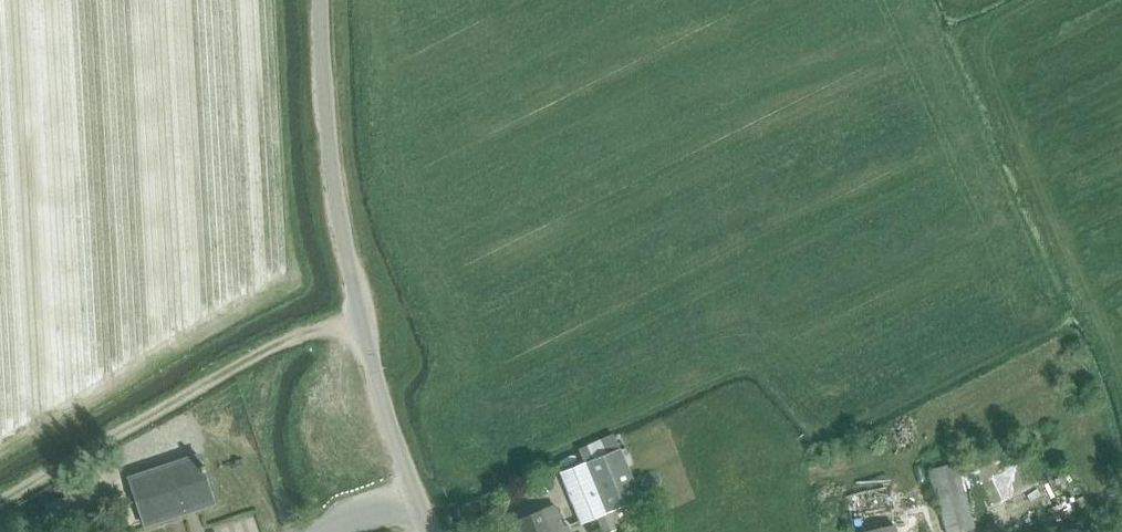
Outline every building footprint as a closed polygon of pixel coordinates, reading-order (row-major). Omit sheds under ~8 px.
[(621,450),(559,474),(579,524),(641,500),(621,450)] [(126,477),(143,529),(216,504),(199,453),(126,477)] [(953,463),(929,470),(946,531),(960,531),(972,528),(955,465),(953,465),(953,463)] [(515,521),(519,531),(571,531),(570,528),(564,530),(554,506),(530,515),(515,521)]
